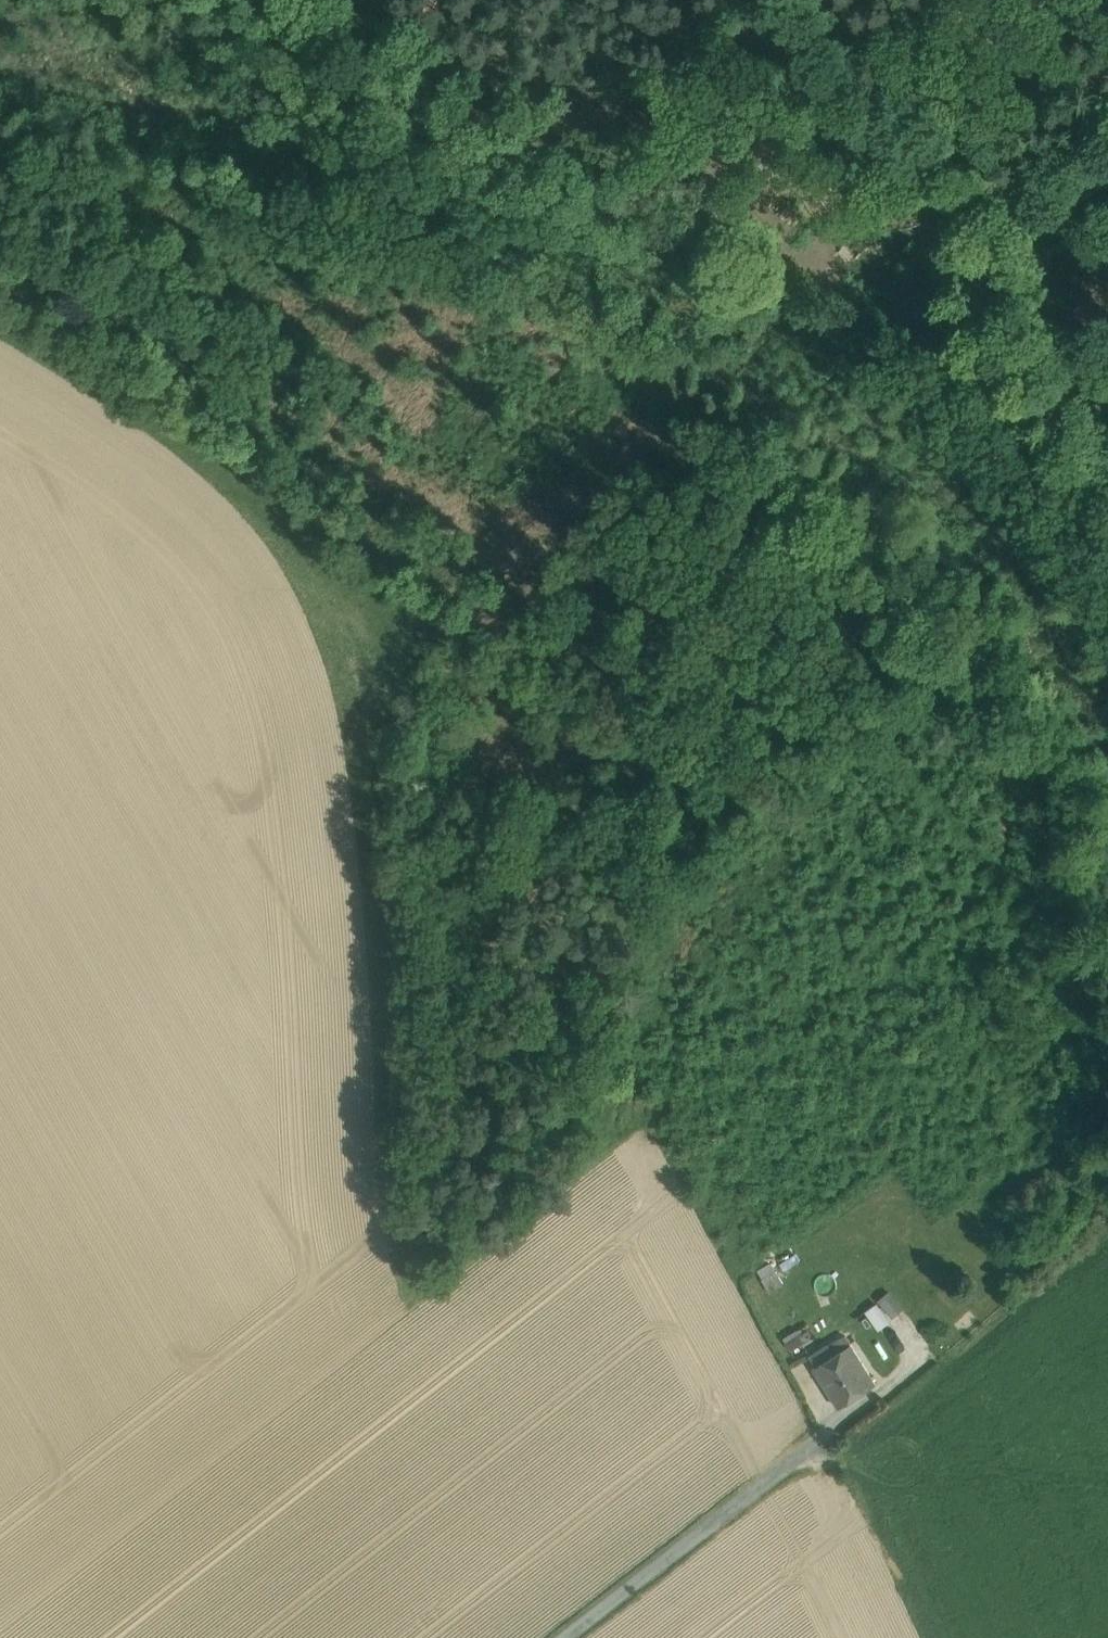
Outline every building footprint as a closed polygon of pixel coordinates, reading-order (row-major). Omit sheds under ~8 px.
[(759,1270),(764,1279),(776,1271),(771,1262),(759,1270)] [(784,1283),(776,1271),(764,1279),(763,1279),(770,1291),(784,1283)] [(903,1310),(889,1292),(879,1300),(893,1318),(903,1310)] [(875,1302),(864,1310),(876,1327),(888,1318),(875,1302)] [(791,1349),(802,1342),(796,1331),(785,1338),(791,1349)] [(845,1335),(840,1338),(846,1348),(851,1345),(845,1335)] [(817,1366),(846,1348),(840,1338),(811,1356),(817,1366)] [(817,1366),(814,1368),(838,1407),(876,1384),(851,1345),(846,1348),(817,1366)]
